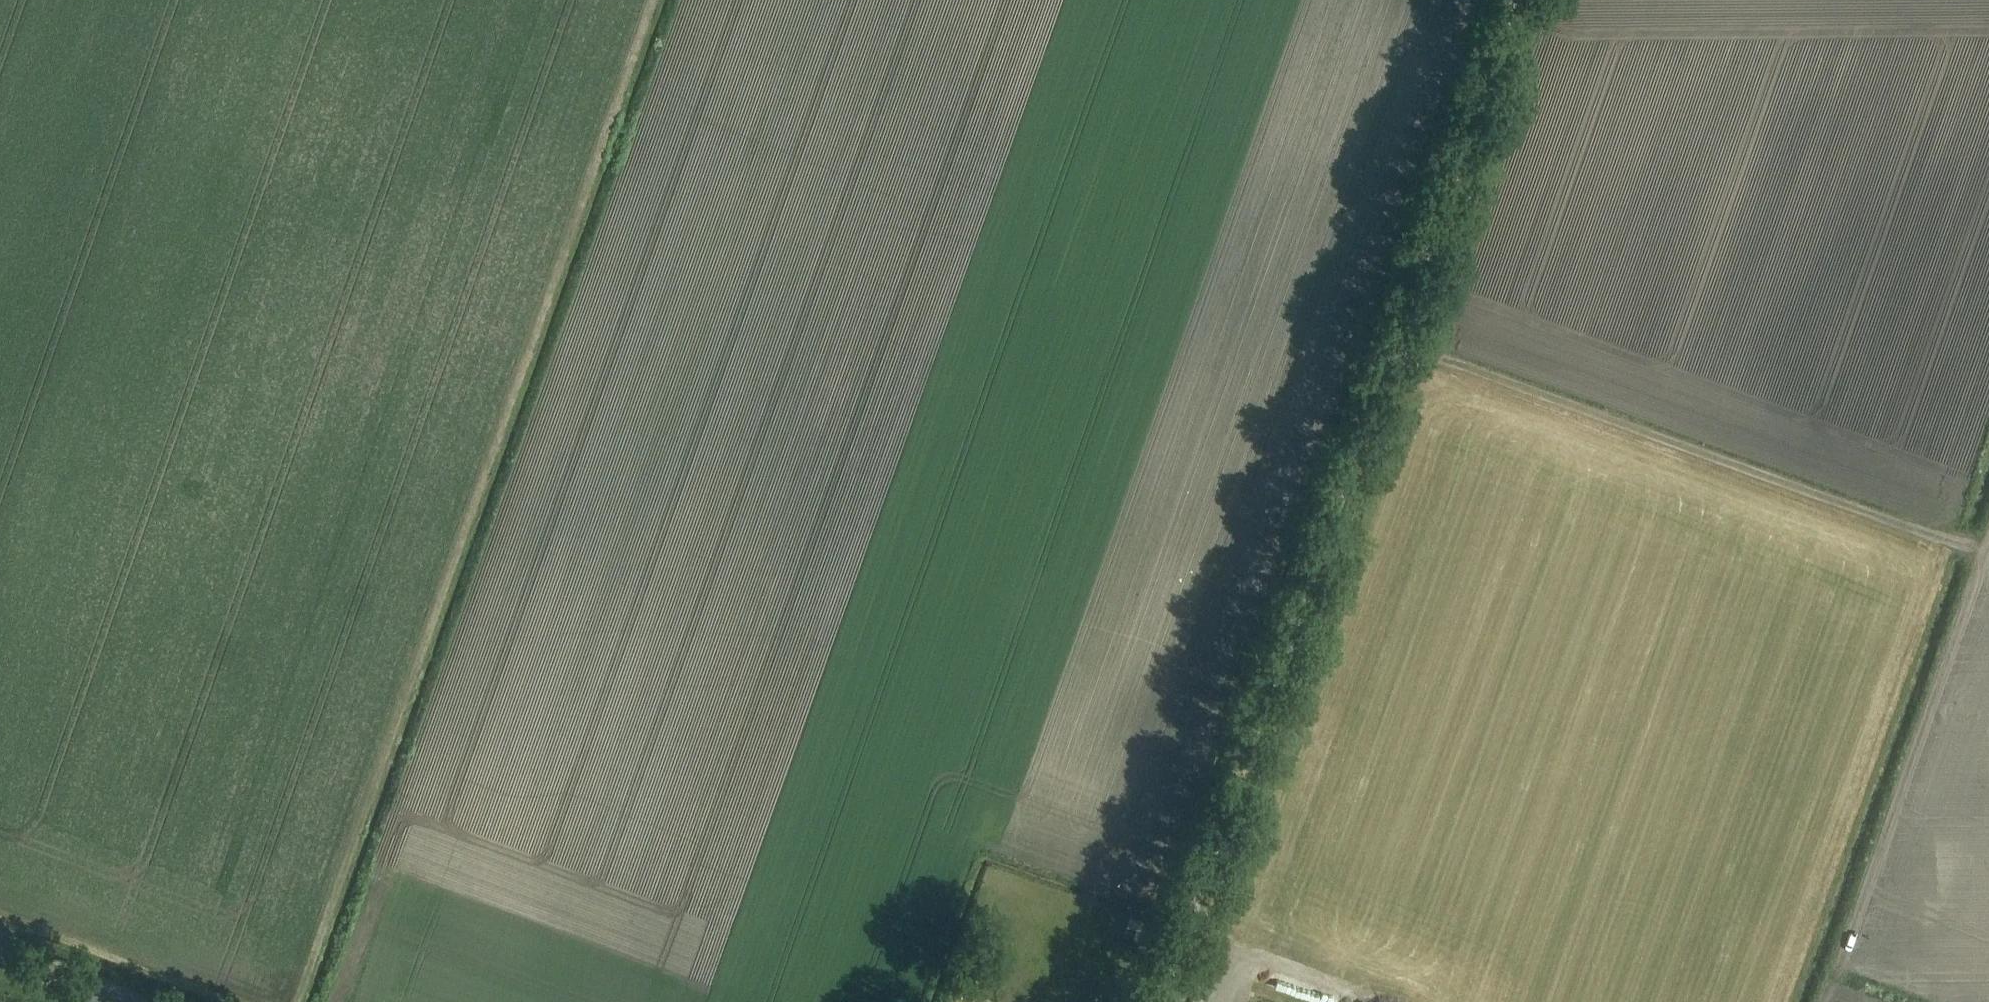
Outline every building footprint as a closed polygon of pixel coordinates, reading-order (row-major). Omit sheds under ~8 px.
[(1130,916),(1124,933),(1142,940),(1148,924),(1130,916)]
